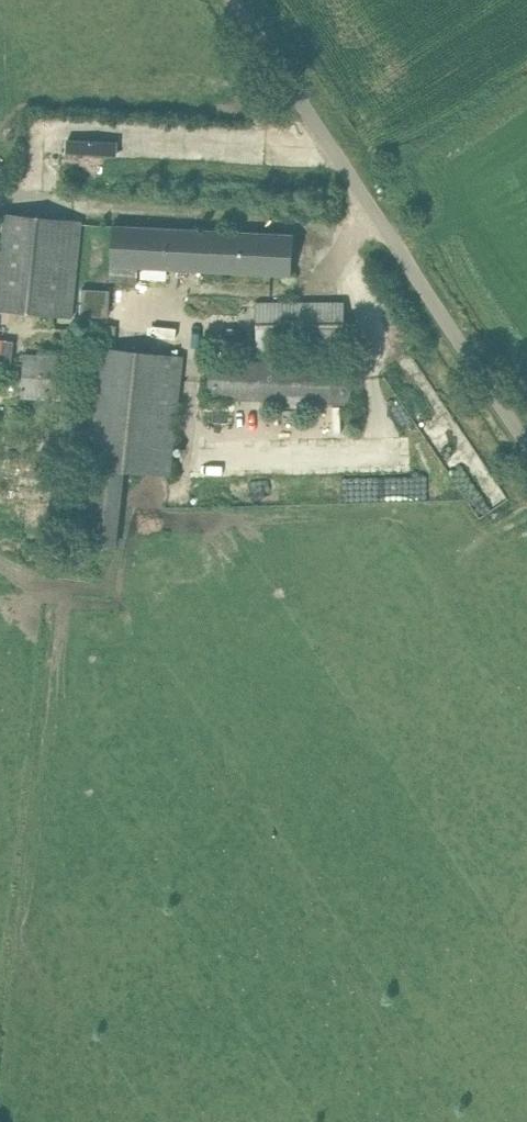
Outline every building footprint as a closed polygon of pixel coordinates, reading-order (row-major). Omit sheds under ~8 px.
[(5,213),(0,260),(0,289),(5,289),(3,309),(72,316),(82,221),(5,213)] [(293,234),(112,225),(110,281),(137,282),(138,267),(291,275),(293,234)] [(257,346),(344,346),(344,302),(256,302),(257,346)] [(11,364),(14,341),(0,339),(0,363),(8,364),(8,365),(10,365),(10,363),(11,364)] [(91,346),(79,464),(122,469),(169,474),(183,357),(114,349),(91,346)] [(64,357),(24,354),(21,396),(61,399),(64,357)] [(209,360),(207,399),(350,404),(351,365),(209,360)]
